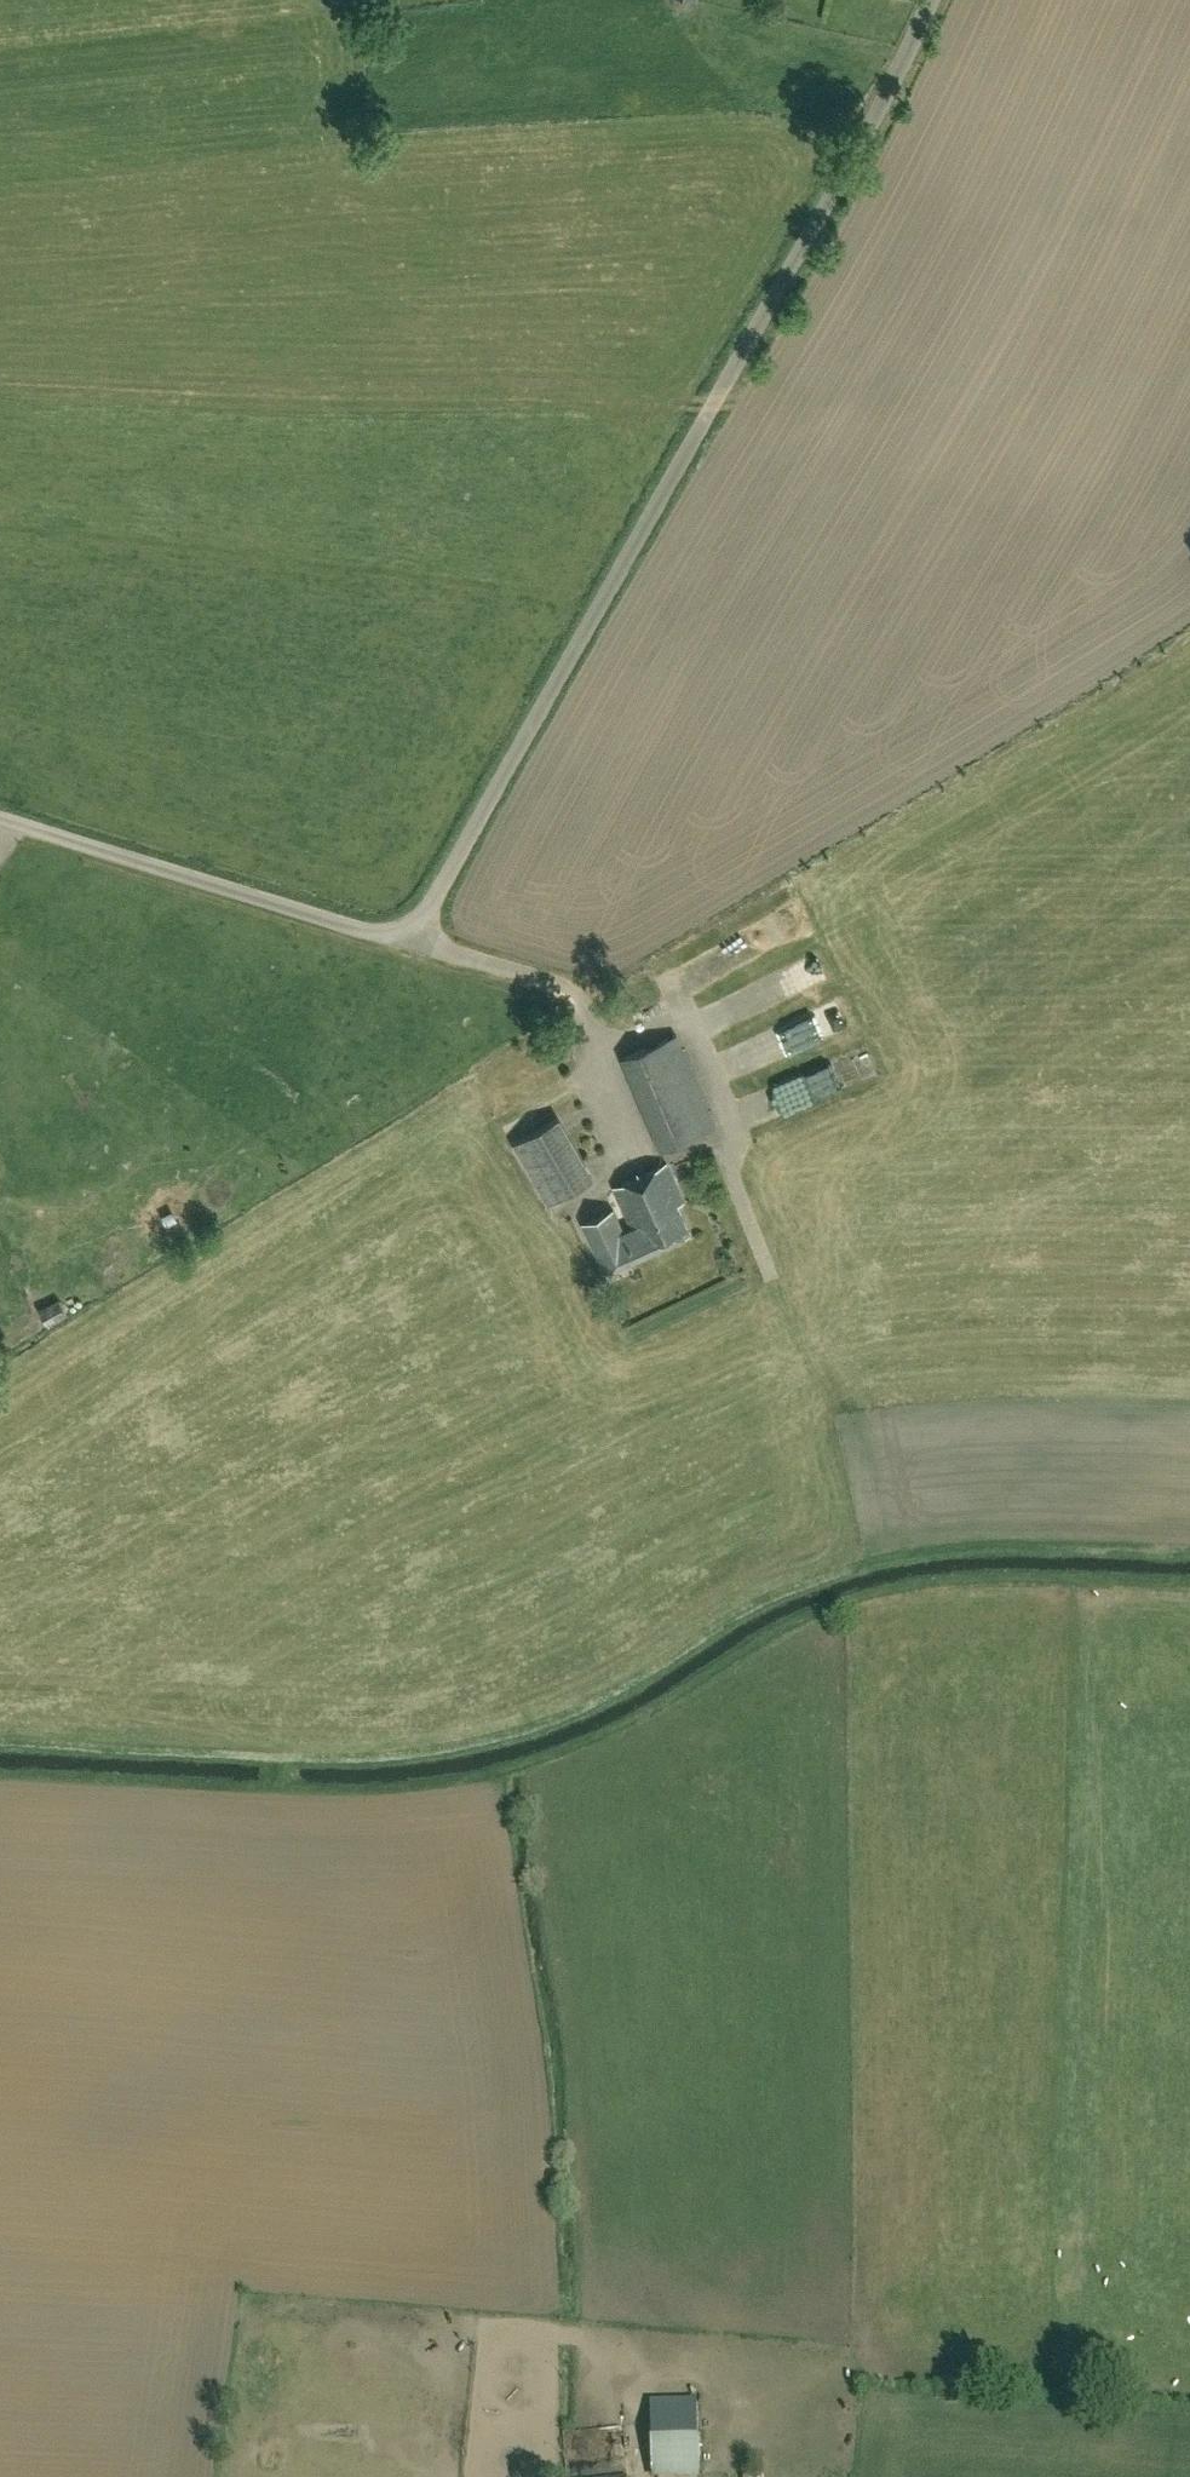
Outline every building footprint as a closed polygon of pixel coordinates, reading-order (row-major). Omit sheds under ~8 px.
[(716,1127),(677,1035),(622,1058),(661,1150),(716,1127)] [(780,1071),(761,1075),(767,1099),(785,1095),(780,1071)] [(593,1179),(558,1118),(514,1144),(549,1205),(593,1179)] [(684,1203),(668,1164),(614,1187),(632,1228),(624,1232),(613,1209),(583,1223),(605,1272),(692,1234),(679,1205),(684,1203)] [(53,1284),(30,1295),(37,1310),(60,1299),(53,1284)] [(652,2476),(699,2475),(696,2402),(649,2403),(652,2476)]
